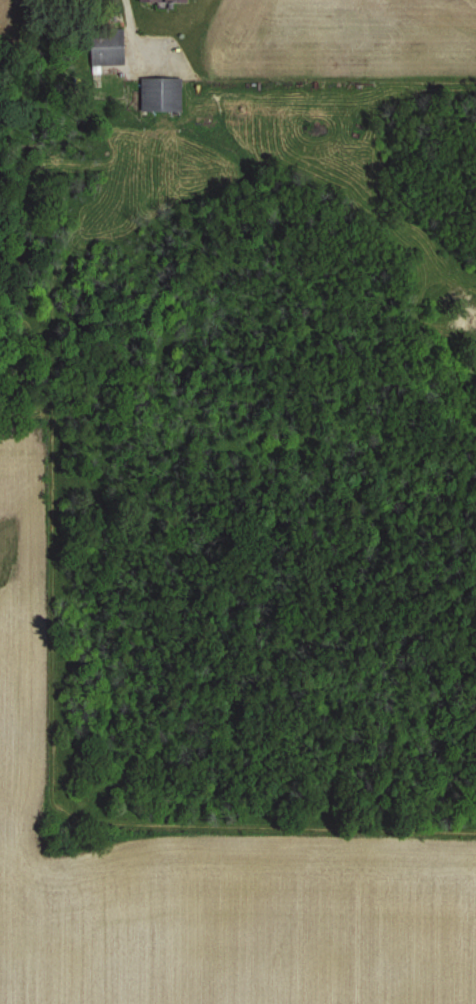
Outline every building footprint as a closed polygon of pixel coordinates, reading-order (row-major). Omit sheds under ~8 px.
[(124,28),(91,28),(91,65),(124,65),(124,28)] [(182,77),(141,77),(141,110),(182,110),(182,77)]
